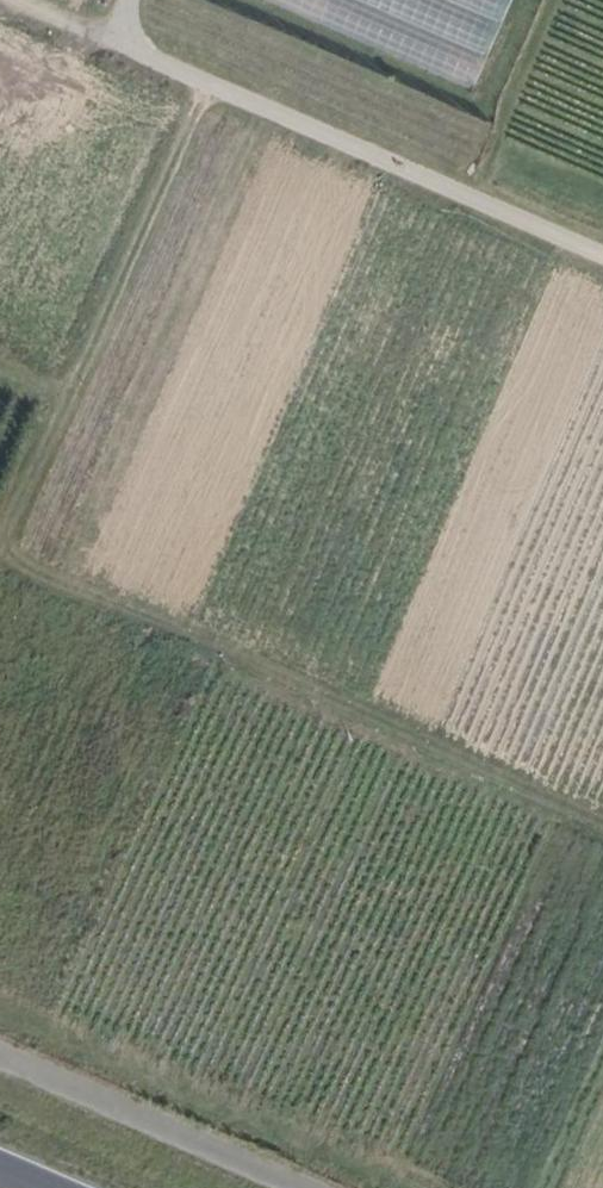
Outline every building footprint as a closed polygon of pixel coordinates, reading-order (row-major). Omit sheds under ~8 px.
[(481,90),(519,0),(264,0),(481,90)]
